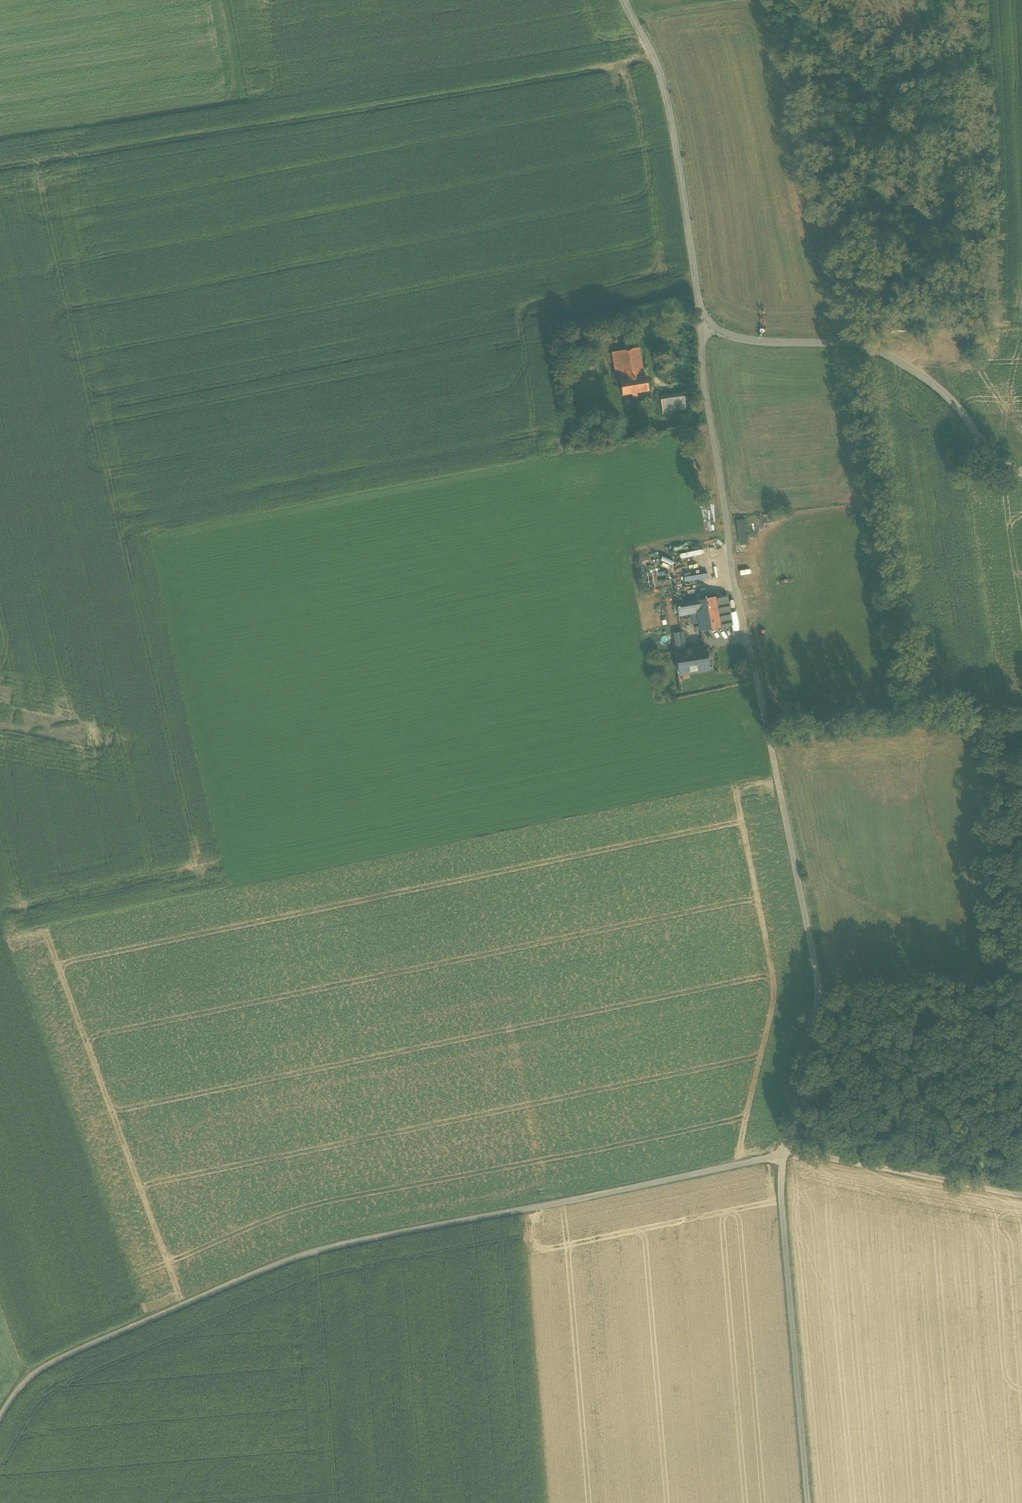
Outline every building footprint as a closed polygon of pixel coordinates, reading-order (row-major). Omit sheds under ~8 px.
[(617,352),(622,380),(644,377),(639,348),(617,352)] [(622,395),(648,391),(646,376),(644,377),(622,380),(620,380),(622,395)] [(662,412),(686,409),(684,393),(660,396),(662,412)] [(737,519),(739,543),(747,543),(746,519),(737,519)] [(641,561),(646,588),(712,576),(707,549),(641,561)] [(726,595),(715,597),(721,628),(731,626),(726,595)] [(701,631),(721,628),(715,597),(696,600),(697,609),(701,631)] [(686,611),(697,609),(696,600),(685,602),(686,611)] [(679,612),(686,611),(685,602),(678,603),(679,612)] [(674,633),(676,652),(686,651),(683,632),(674,633)] [(689,673),(708,670),(705,648),(686,651),(676,652),(680,676),(681,676),(680,670),(687,669),(688,673),(689,673)]
